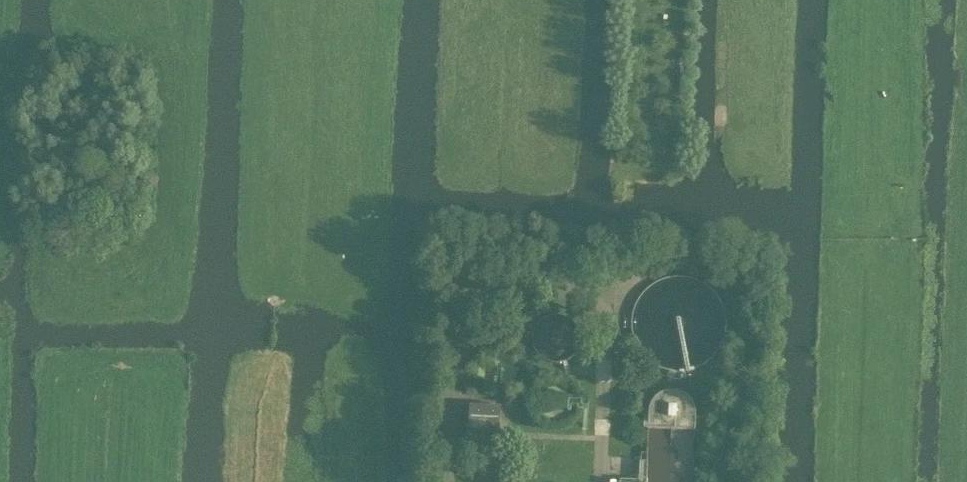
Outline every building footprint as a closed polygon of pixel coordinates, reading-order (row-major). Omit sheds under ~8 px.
[(469,406),(468,432),(482,432),(482,449),(498,450),(499,407),(469,406)]
